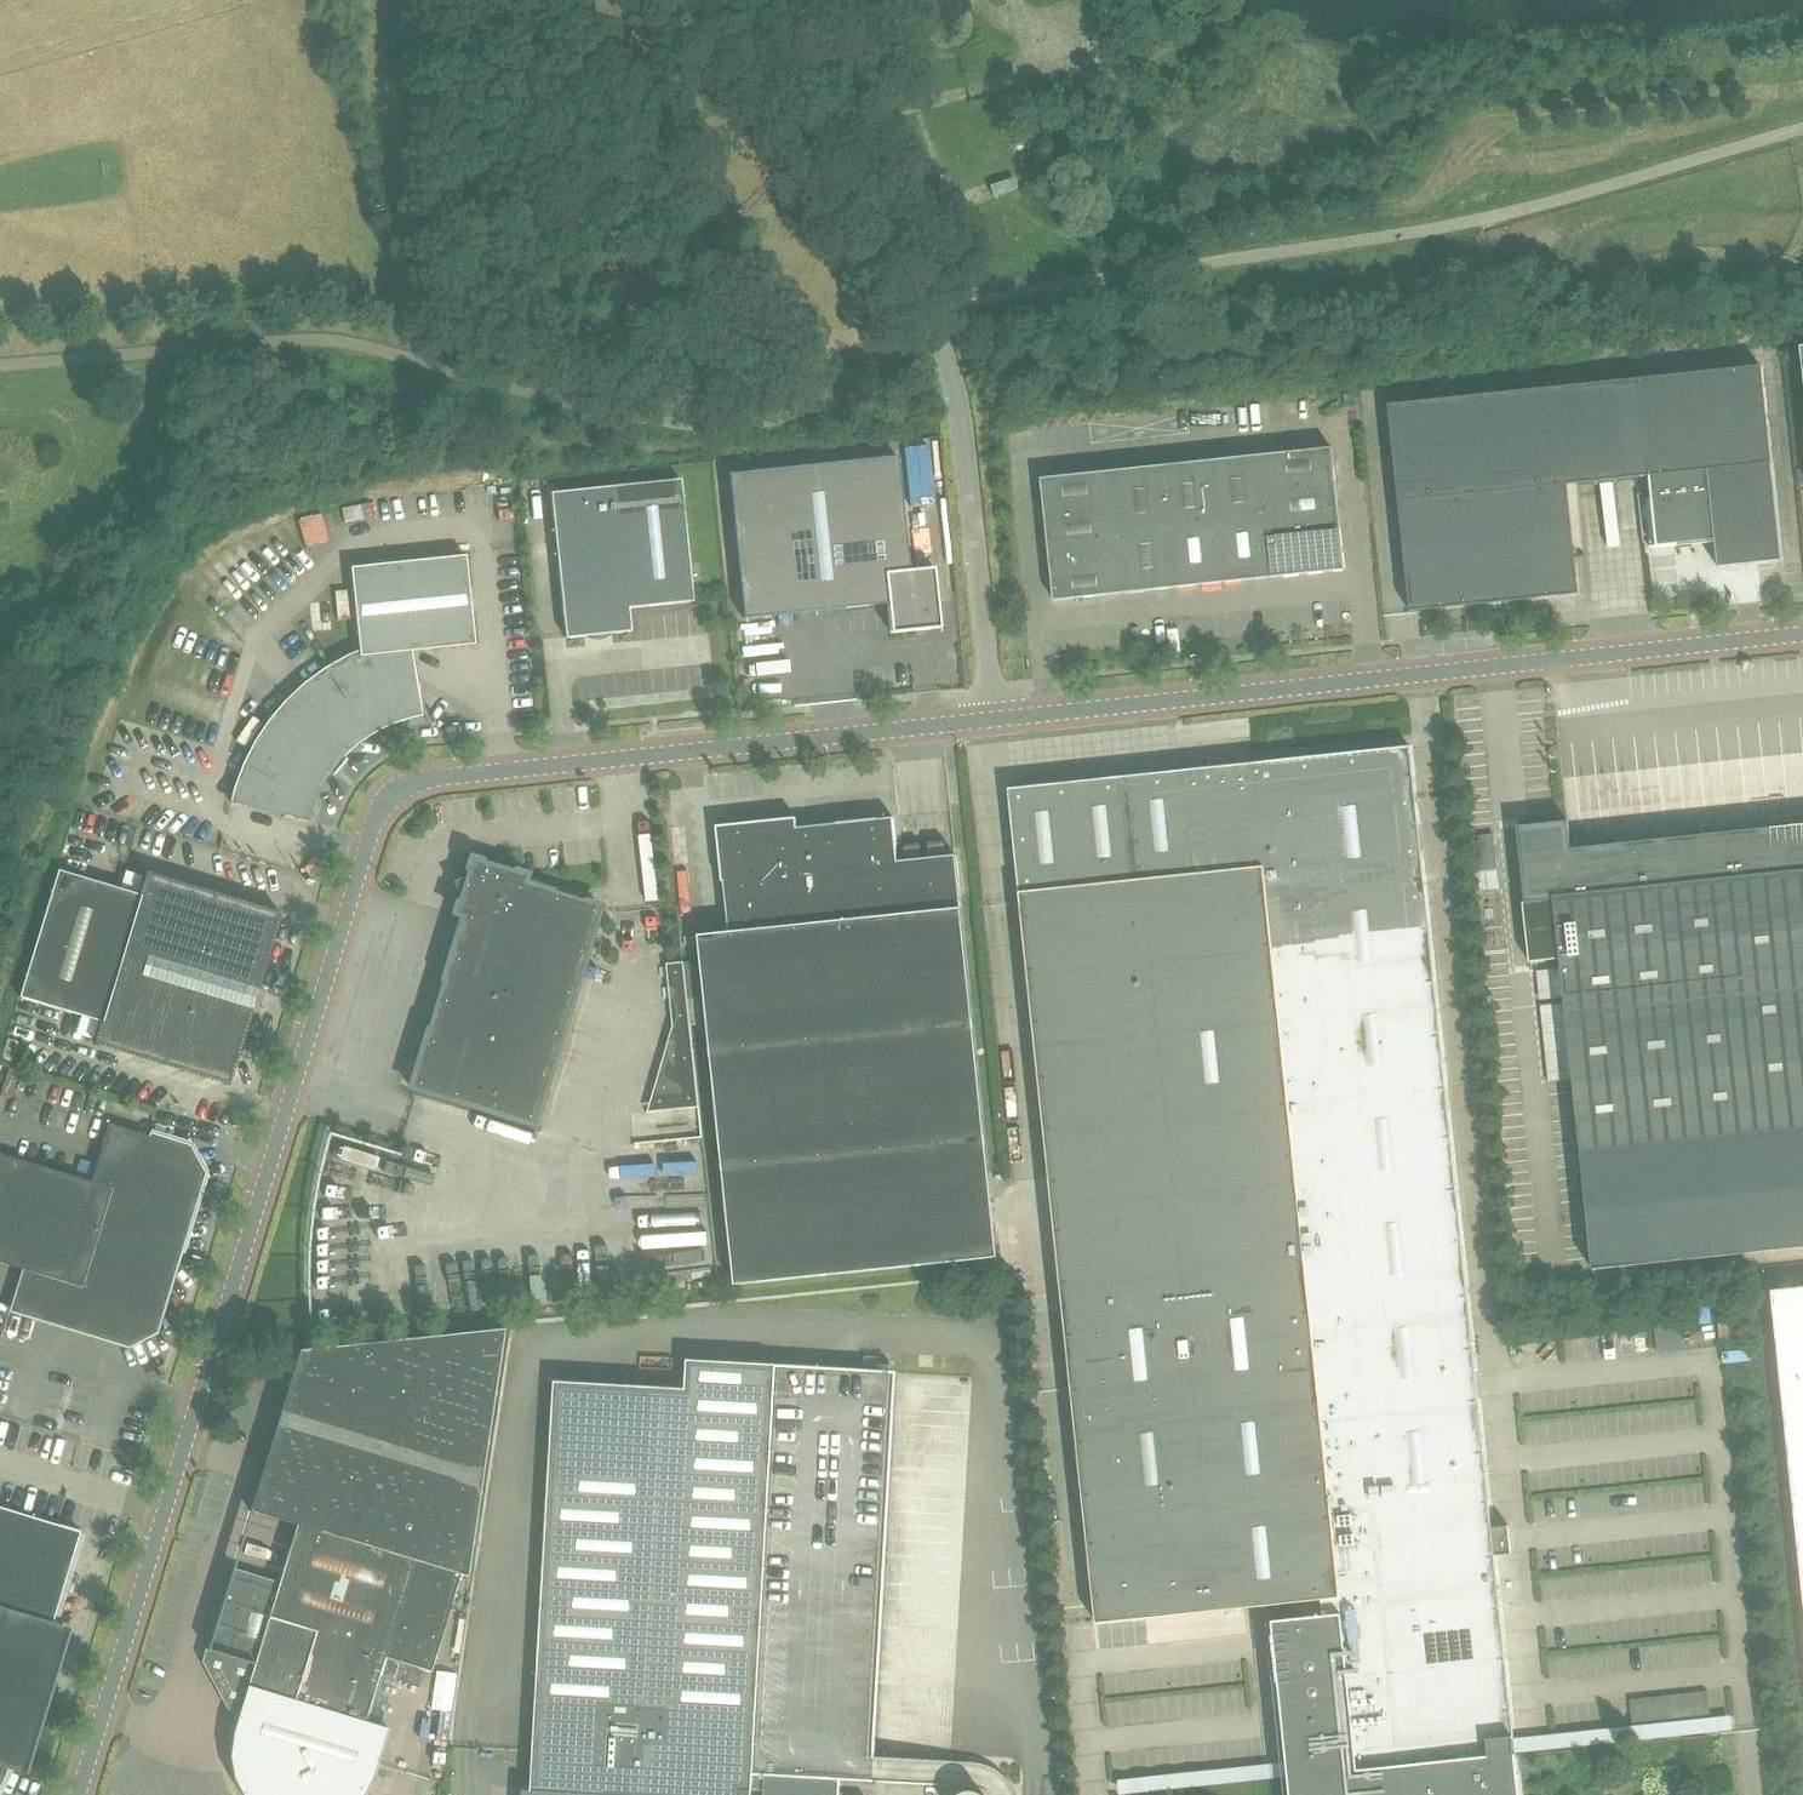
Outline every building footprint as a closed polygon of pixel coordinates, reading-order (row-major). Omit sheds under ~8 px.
[(1567,485),(1625,478),(1649,476),(1657,546),(1675,544),(1676,550),(1695,548),(1695,542),(1715,540),(1718,568),(1781,561),(1761,366),(1388,405),(1410,611),(1579,594),(1567,485)] [(1345,407),(1356,406),(1355,394),(1344,395),(1345,407)] [(1332,447),(1259,455),(1263,496),(1336,488),(1332,447)] [(1210,460),(1217,521),(1265,516),(1263,496),(1259,455),(1210,460)] [(743,618),(887,603),(890,632),(930,628),(939,617),(933,567),(909,570),(897,456),(728,473),(743,618)] [(1162,465),(1169,526),(1217,521),(1210,460),(1162,465)] [(1118,511),(1120,531),(1169,526),(1162,465),(1114,470),(1118,511)] [(1045,519),(1118,511),(1114,470),(1040,478),(1045,519)] [(550,492),(565,638),(631,631),(628,608),(693,601),(680,478),(550,492)] [(1340,528),(1336,488),(1263,496),(1265,516),(1267,536),(1340,528)] [(1123,551),(1120,531),(1118,511),(1045,519),(1049,559),(1123,551)] [(1271,577),(1267,536),(1265,516),(1217,521),(1223,582),(1271,577)] [(333,519),(275,522),(277,554),(335,550),(333,519)] [(1217,521),(1169,526),(1175,587),(1223,582),(1217,521)] [(1175,587),(1169,526),(1120,531),(1123,551),(1127,592),(1175,587)] [(1345,570),(1340,528),(1267,536),(1271,577),(1345,570)] [(219,553),(230,582),(274,566),(263,537),(219,553)] [(1127,592),(1123,551),(1049,559),(1053,600),(1127,592)] [(230,801),(309,820),(310,813),(312,808),(314,803),(316,799),(318,794),(323,785),(325,780),(328,776),(334,767),(337,763),(341,759),(348,752),(352,748),(356,745),(360,742),(364,739),(369,736),(373,733),(382,728),(392,724),(401,720),(411,717),(417,716),(422,715),(415,650),(475,643),(465,555),(350,567),(359,650),(348,655),(325,667),(304,682),(285,700),(269,719),(254,741),(242,764),(233,788),(230,801)] [(591,684),(592,702),(613,700),(612,683),(591,684)] [(1096,1623),(1279,1604),(1280,1620),(1272,1621),(1287,1761),(1304,1759),(1307,1794),(1519,1794),(1494,1555),(1511,1553),(1508,1526),(1491,1528),(1475,1375),(1409,747),(1009,789),(1096,1623)] [(730,932),(699,935),(736,1284),(998,1257),(956,855),(898,861),(894,818),(798,828),(797,818),(717,826),(723,881),(725,881),(730,932)] [(1516,826),(1525,902),(1554,899),(1580,1154),(1592,1269),(1802,1246),(1802,824),(1571,849),(1568,821),(1516,826)] [(411,1087),(533,1124),(600,906),(523,882),(526,874),(470,857),(464,878),(461,877),(456,880),(454,885),(457,891),(460,892),(454,913),(462,915),(411,1087)] [(19,996),(101,1021),(94,1044),(228,1085),(281,913),(146,871),(139,894),(58,870),(19,996)] [(1551,901),(1522,904),(1529,962),(1557,959),(1551,901)] [(667,963),(675,1038),(670,1039),(671,1056),(664,1057),(666,1074),(659,1075),(661,1092),(654,1093),(656,1111),(699,1106),(684,961),(667,963)] [(109,1123),(96,1164),(79,1158),(73,1176),(0,1154),(0,1262),(22,1269),(10,1308),(127,1343),(153,1329),(201,1173),(187,1148),(149,1136),(109,1123)] [(1770,1291),(1802,1608),(1802,1287),(1770,1291)] [(207,1650),(254,1664),(233,1733),(230,1755),(234,1778),(243,1794),(363,1794),(373,1776),(388,1728),(365,1721),(384,1657),(431,1671),(460,1575),(467,1577),(505,1329),(504,1328),(298,1349),(249,1510),(296,1525),(275,1593),(229,1578),(207,1650)] [(1475,1375),(1491,1528),(1508,1526),(1742,1499),(1726,1348),(1475,1375)] [(864,1369),(687,1359),(686,1388),(556,1381),(532,1789),(524,1789),(524,1794),(840,1794),(864,1369)] [(30,1695),(80,1531),(0,1507),(0,1686),(30,1695)] [(2,1783),(4,1779),(5,1775),(7,1771),(9,1765),(30,1695),(0,1686),(0,1785),(2,1783)] [(1596,1737),(1642,1735),(1642,1722),(1595,1725),(1596,1737)]
